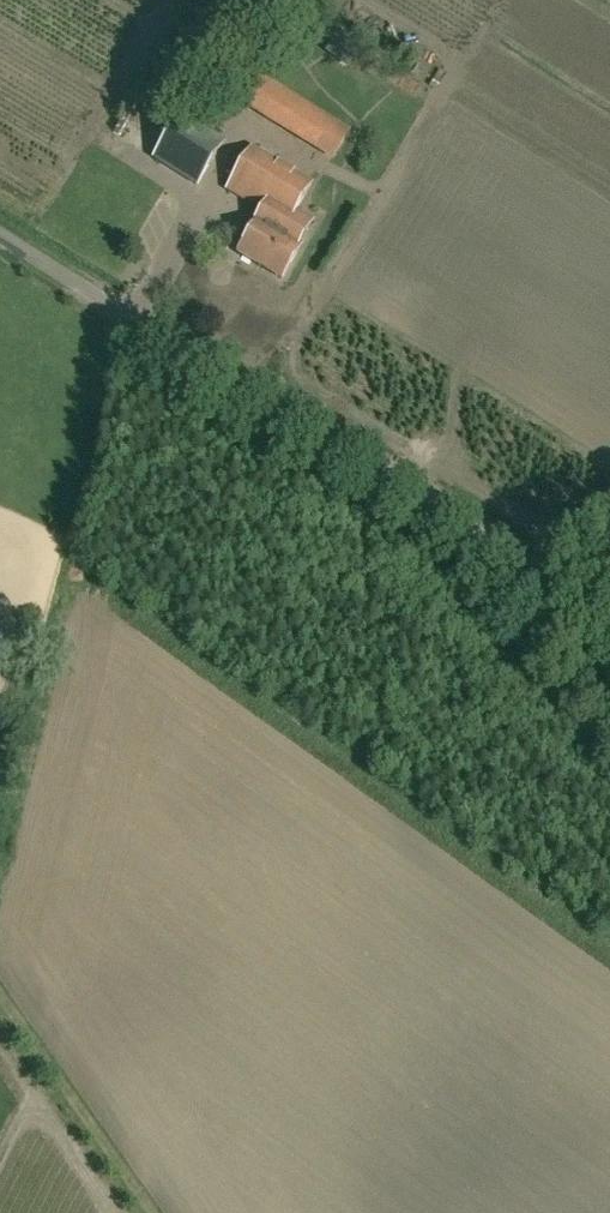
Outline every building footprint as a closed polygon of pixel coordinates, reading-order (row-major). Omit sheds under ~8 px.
[(351,132),(258,75),(240,105),(332,162),(351,132)] [(180,112),(151,158),(197,186),(226,140),(180,112)] [(252,149),(227,190),(266,213),(259,226),(256,224),(238,254),(282,281),(300,250),(296,248),(305,232),(307,227),(292,218),(311,184),(252,149)]
